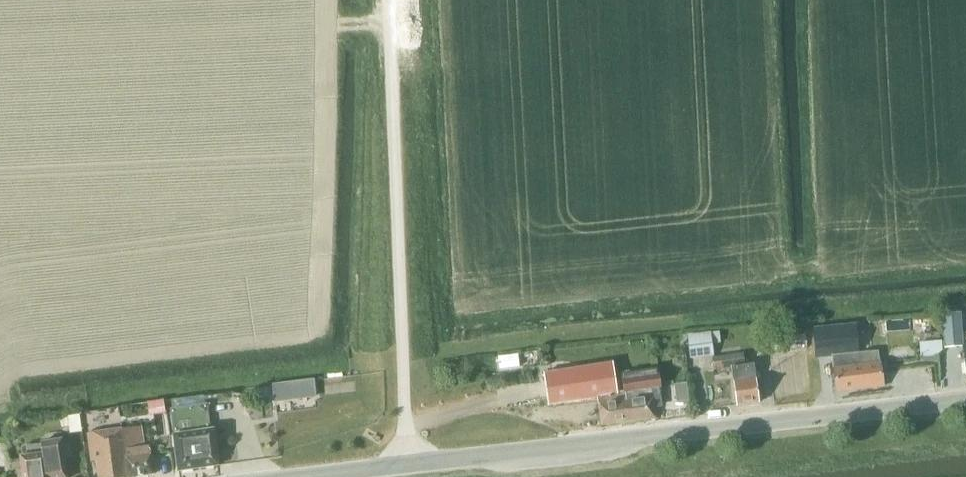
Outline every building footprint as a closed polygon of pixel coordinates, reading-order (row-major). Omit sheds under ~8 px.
[(960,313),(941,314),(944,348),(961,346),(963,346),(962,334),(960,313)] [(854,325),(813,330),(816,359),(831,357),(858,354),(857,353),(854,325)] [(714,356),(711,333),(686,336),(690,360),(714,356)] [(772,338),(772,348),(807,346),(806,336),(772,338)] [(941,342),(919,344),(921,361),(925,361),(925,362),(939,361),(938,356),(942,352),(941,342)] [(858,354),(831,357),(833,376),(835,393),(883,388),(880,363),(879,363),(878,352),(858,354)] [(499,370),(519,368),(517,355),(497,358),(499,370)] [(736,406),(758,403),(753,365),(746,366),(746,361),(743,361),(742,355),(711,359),(712,371),(730,368),(736,406)] [(620,372),(623,393),(616,394),(612,364),(543,375),(547,405),(597,398),(600,426),(655,419),(653,406),(660,405),(658,389),(661,389),(658,367),(620,372)] [(314,380),(292,383),(293,385),(293,387),(293,388),(294,401),(316,398),(314,382),(314,380)] [(149,403),(151,414),(167,411),(165,401),(149,403)] [(218,466),(214,435),(211,404),(169,410),(178,472),(218,466)] [(79,415),(67,416),(69,434),(82,433),(79,415)] [(153,475),(150,455),(149,447),(143,448),(140,427),(87,434),(90,464),(95,463),(97,476),(139,476),(153,475)] [(61,441),(41,444),(43,455),(20,458),(23,476),(66,476),(61,441)]
